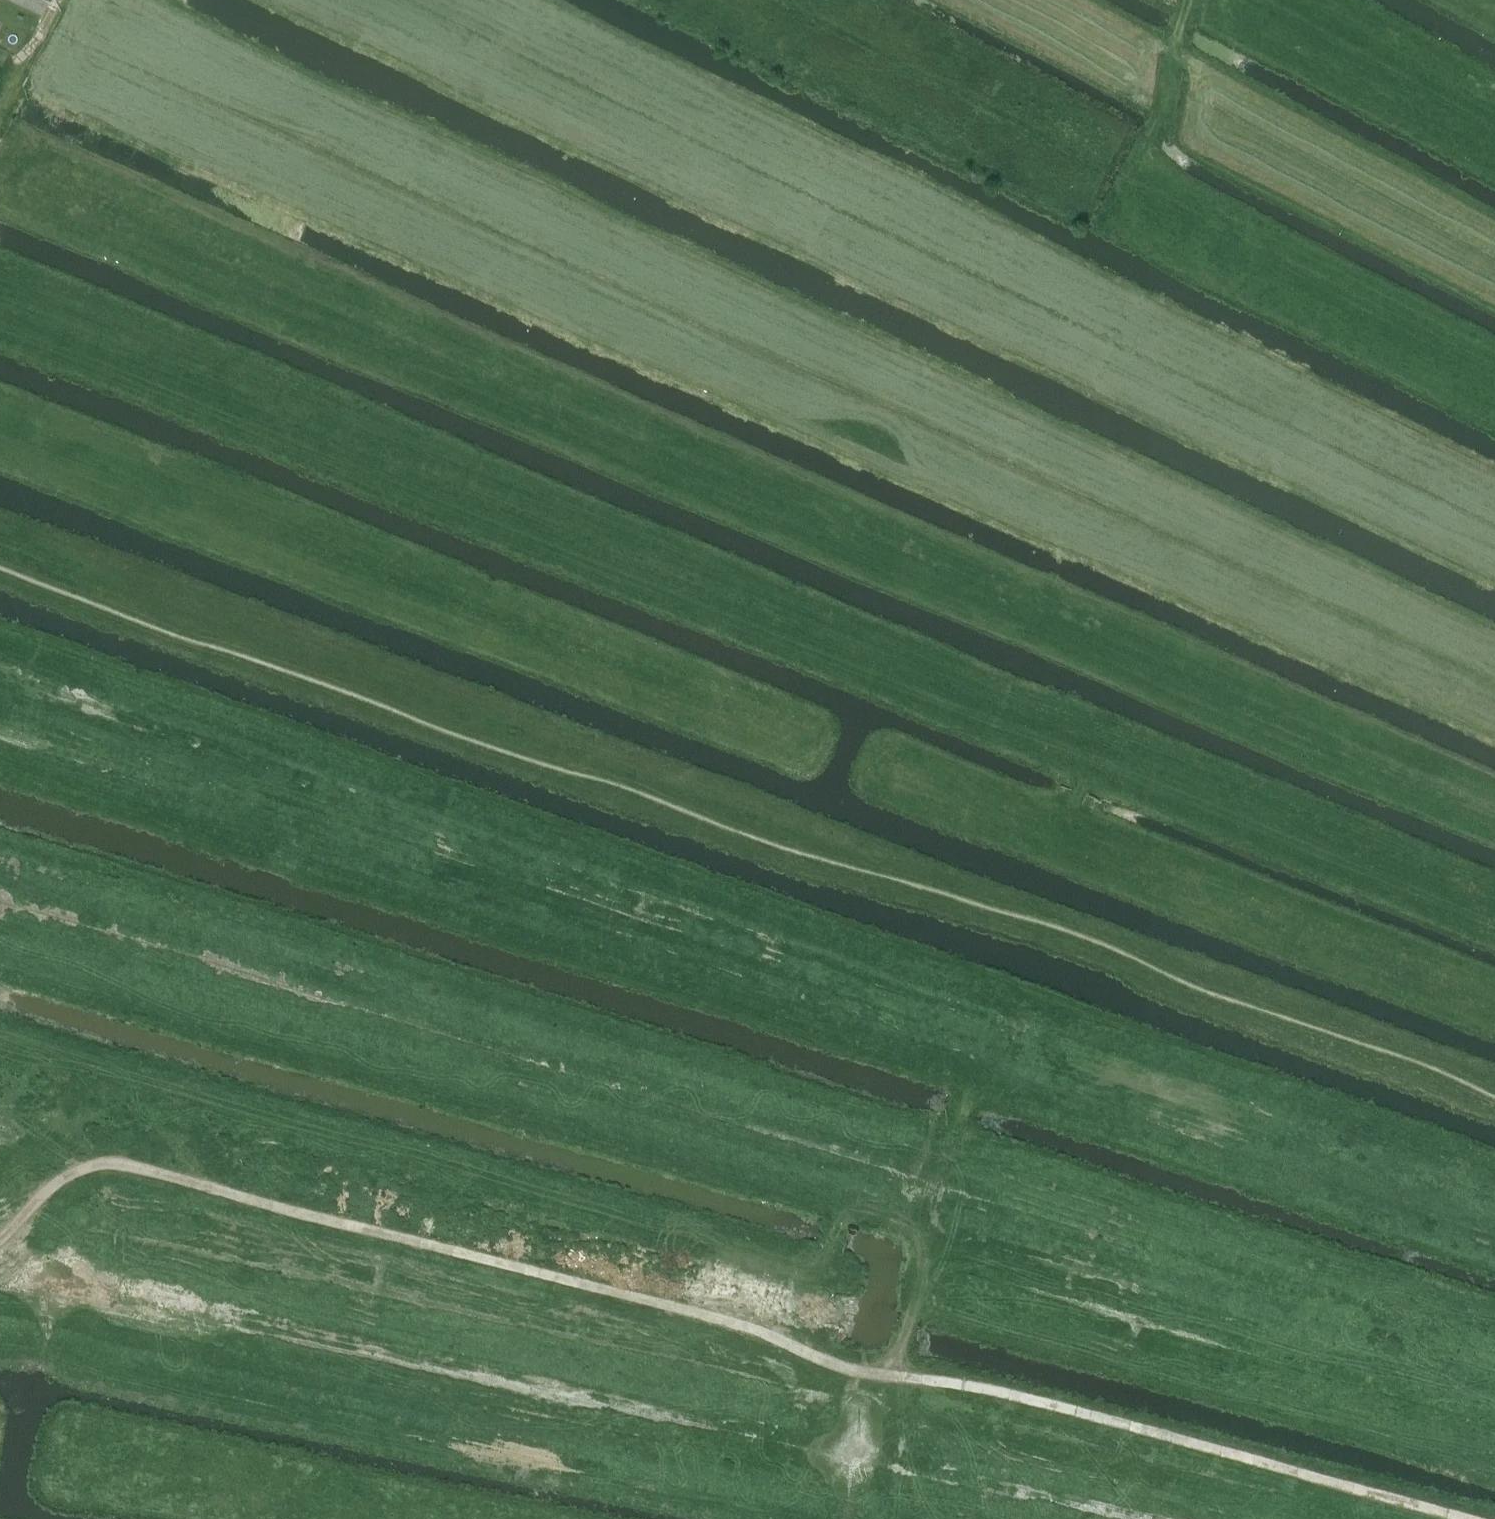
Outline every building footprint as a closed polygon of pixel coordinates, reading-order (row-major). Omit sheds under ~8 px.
[(48,0),(15,0),(42,13),(48,0)]
